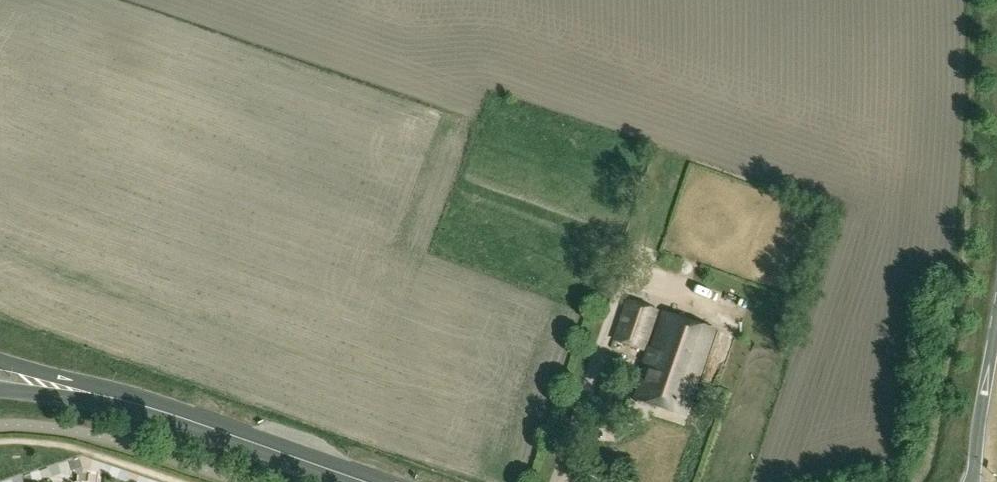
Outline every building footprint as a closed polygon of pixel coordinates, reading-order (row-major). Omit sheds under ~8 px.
[(644,350),(658,311),(629,301),(616,341),(644,350)] [(715,330),(665,313),(636,399),(686,416),(715,330)] [(75,471),(75,481),(101,481),(100,469),(75,471)]
